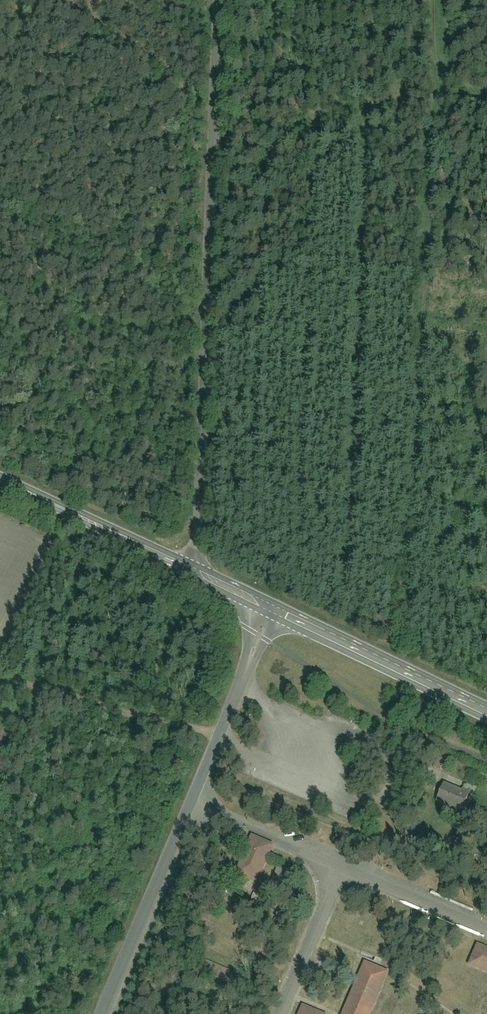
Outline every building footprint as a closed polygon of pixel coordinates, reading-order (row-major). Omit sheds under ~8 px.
[(439,783),(430,803),(458,815),(467,795),(439,783)] [(228,879),(254,889),(271,848),(245,837),(228,879)] [(473,946),(465,966),(486,975),(486,951),(473,946)] [(390,974),(361,962),(340,1013),(373,1013),(390,974)] [(297,1006),(294,1013),(318,1013),(297,1006)]
